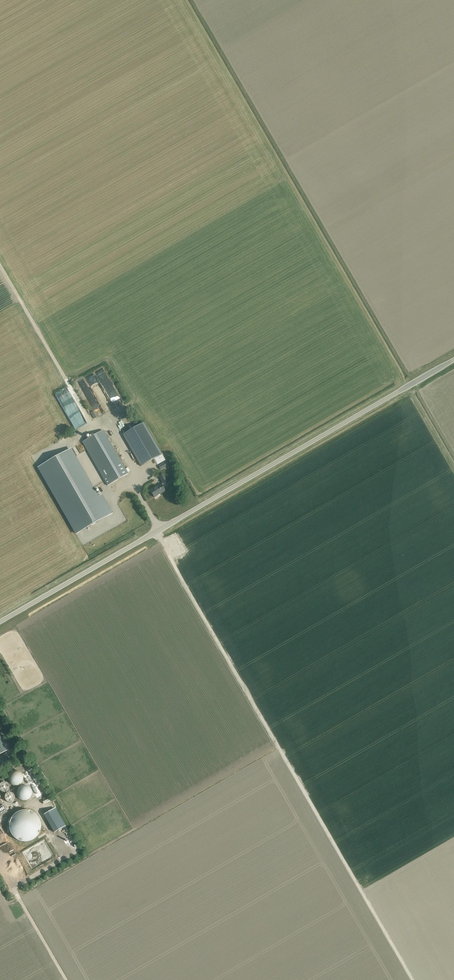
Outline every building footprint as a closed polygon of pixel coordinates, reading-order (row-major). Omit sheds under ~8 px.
[(82,391),(86,389),(83,383),(84,382),(82,379),(77,382),(82,391)] [(94,405),(96,403),(90,393),(86,395),(96,414),(100,411),(99,409),(97,410),(94,405)] [(141,466),(162,454),(143,423),(123,435),(141,466)] [(103,430),(82,442),(107,485),(128,474),(103,430)] [(101,495),(98,497),(70,449),(38,468),(76,534),(112,514),(101,495)] [(162,485),(167,482),(163,474),(159,476),(162,482),(161,484),(150,490),(154,497),(165,491),(162,485)] [(11,763),(6,753),(0,757),(0,768),(1,769),(11,763)] [(15,770),(14,770),(13,771),(11,771),(10,772),(9,773),(9,774),(8,775),(8,777),(7,778),(8,779),(8,781),(9,782),(9,783),(10,784),(11,785),(13,785),(14,786),(15,786),(17,786),(18,785),(19,785),(20,784),(21,783),(22,782),(23,781),(23,779),(23,778),(23,777),(23,775),(22,774),(21,773),(20,772),(19,771),(18,771),(17,770),(15,770)] [(3,783),(2,783),(1,784),(0,785),(0,790),(1,791),(2,792),(3,792),(4,792),(5,792),(6,792),(7,791),(8,790),(9,789),(9,788),(9,786),(8,785),(7,784),(6,783),(5,783),(4,783),(3,783)] [(24,786),(23,786),(22,786),(21,787),(20,787),(19,788),(18,789),(17,791),(17,792),(17,793),(17,795),(17,796),(18,797),(19,798),(20,799),(21,800),(22,800),(23,801),(24,801),(26,801),(27,800),(28,800),(29,799),(30,798),(31,797),(31,796),(32,795),(32,793),(32,792),(31,791),(31,789),(30,788),(29,787),(28,787),(27,786),(26,786),(24,786)] [(10,793),(8,793),(7,794),(6,794),(6,795),(5,796),(5,798),(5,799),(6,800),(6,801),(7,802),(8,802),(10,803),(11,802),(12,802),(13,801),(14,800),(14,799),(15,798),(14,796),(14,795),(13,794),(12,794),(11,793),(10,793)] [(43,806),(36,804),(30,806),(24,809),(20,815),(19,822),(20,828),(24,834),(30,838),(36,839),(43,838),(49,834),(53,828),(54,822),(53,815),(49,809),(43,806)] [(16,870),(20,874),(25,870),(21,866),(16,870)]
